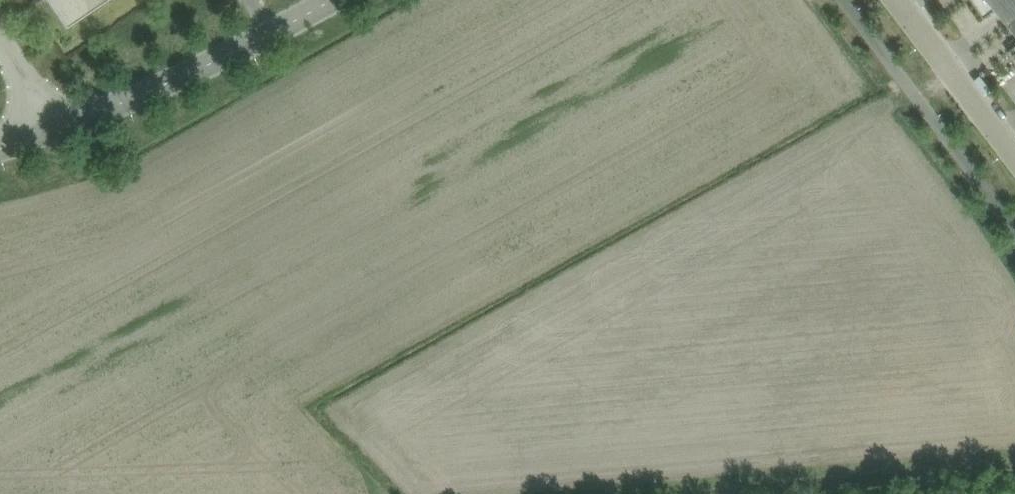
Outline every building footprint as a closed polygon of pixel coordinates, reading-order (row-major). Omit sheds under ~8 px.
[(67,27),(107,0),(49,0),(67,27)] [(1010,24),(1014,20),(1014,0),(973,0),(985,18),(997,9),(1010,24)]
